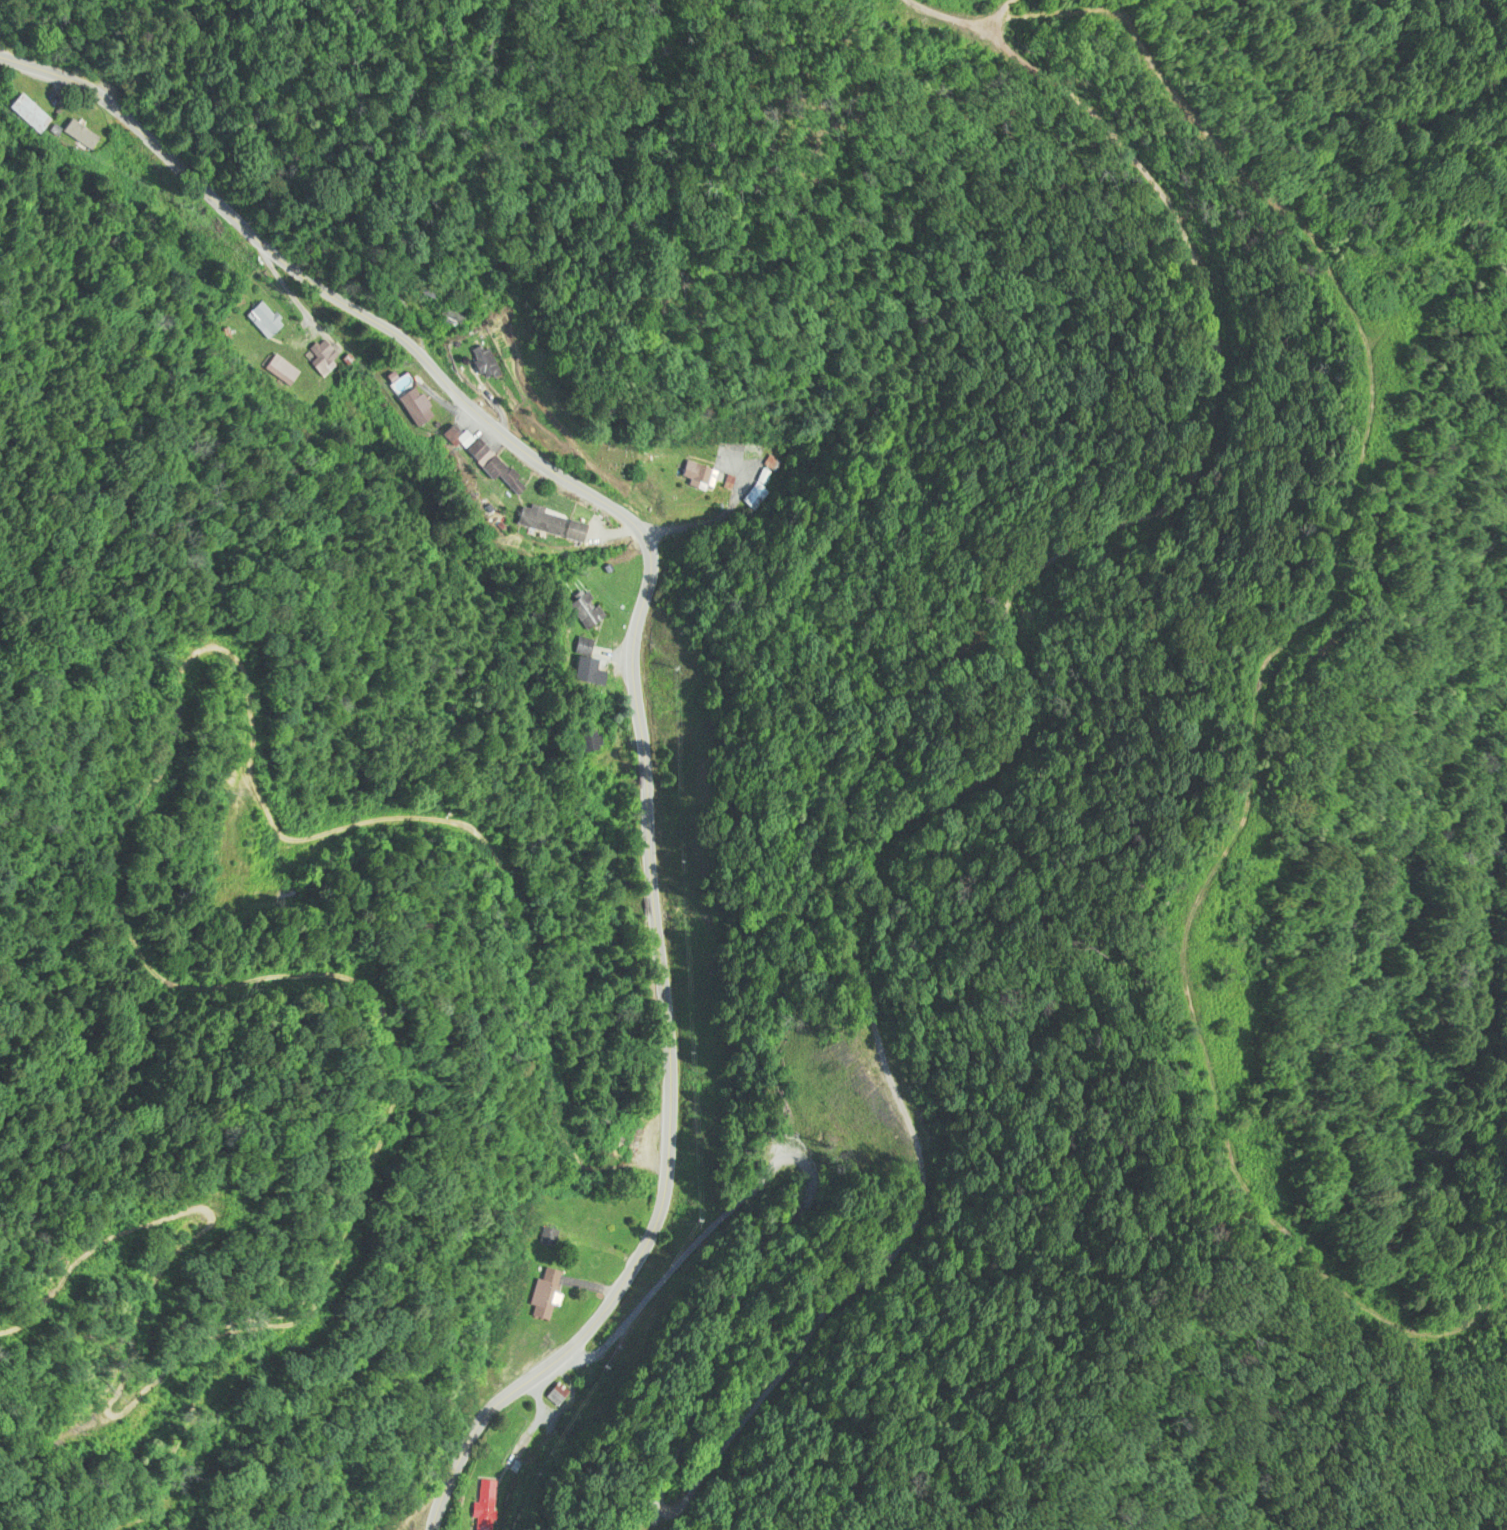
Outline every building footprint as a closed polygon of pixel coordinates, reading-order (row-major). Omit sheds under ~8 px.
[(12,93),(0,109),(35,137),(48,121),(12,93)] [(92,158),(101,146),(65,118),(56,130),(92,158)] [(281,325),(258,301),(241,319),(264,342),(281,325)] [(336,344),(331,349),(322,338),(306,352),(312,359),(306,364),(317,378),(345,355),(336,344)] [(485,376),(488,381),(500,375),(482,341),(461,352),(476,381),(485,376)] [(260,369),(285,388),(295,375),(270,356),(260,369)] [(408,431),(430,415),(401,374),(378,390),(408,431)] [(757,495),(778,501),(790,463),(769,456),(757,495)] [(515,507),(511,528),(580,544),(584,525),(562,521),(563,517),(525,508),(525,509),(515,507)] [(561,608),(583,630),(600,614),(578,592),(561,608)] [(566,654),(583,660),(589,642),(572,637),(566,654)] [(557,670),(603,670),(603,660),(557,660),(557,670)] [(599,749),(596,731),(575,735),(579,754),(599,749)] [(526,1308),(529,1308),(526,1319),(546,1323),(557,1274),(535,1269),(526,1308)] [(565,1409),(572,1392),(554,1383),(546,1400),(565,1409)] [(477,1482),(476,1506),(469,1505),(469,1517),(473,1517),(473,1529),(493,1529),(495,1482),(477,1482)]
